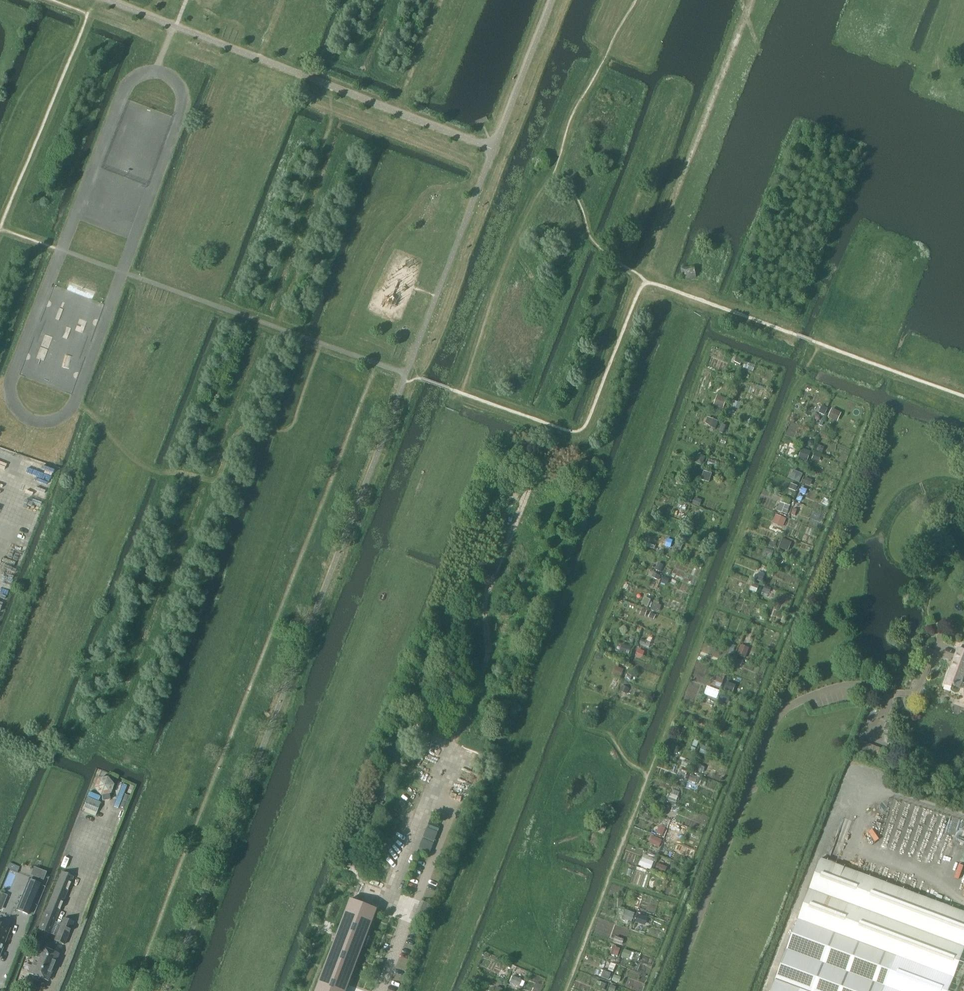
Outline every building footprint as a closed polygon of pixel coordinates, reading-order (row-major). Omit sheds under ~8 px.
[(533,162),(535,166),(536,170),(549,165),(544,155),(533,159),(532,160),(533,162)] [(681,273),(683,280),(696,278),(694,267),(683,269),(681,269),(681,273)] [(755,366),(746,362),(743,368),(752,372),(755,366)] [(714,405),(722,408),(726,399),(717,396),(714,405)] [(828,417),(834,420),(838,412),(832,410),(828,417)] [(708,418),(706,423),(716,427),(718,422),(708,418)] [(815,451),(822,453),(824,447),(817,445),(815,451)] [(800,459),(807,461),(810,452),(803,450),(800,459)] [(812,459),(819,462),(821,456),(814,453),(812,459)] [(696,462),(701,464),(704,457),(701,455),(698,457),(696,462)] [(705,466),(716,470),(718,463),(707,459),(705,466)] [(798,483),(802,475),(793,471),(789,479),(798,483)] [(703,472),(700,480),(707,482),(710,474),(703,472)] [(777,511),(786,514),(789,507),(780,503),(777,511)] [(773,522),(782,526),(785,519),(776,516),(773,522)] [(788,551),(791,543),(782,539),(778,547),(788,551)] [(937,565),(939,561),(937,557),(933,556),(929,558),(928,561),(929,565),(933,566),(937,565)] [(754,587),(751,586),(750,590),(756,593),(759,585),(756,584),(754,587)] [(641,604),(648,607),(650,601),(644,599),(641,604)] [(640,644),(649,648),(650,643),(642,639),(640,644)] [(621,644),(619,652),(628,654),(631,647),(621,644)] [(747,651),(740,648),(737,655),(745,658),(747,651)] [(944,685),(951,687),(952,685),(959,688),(962,679),(963,679),(963,651),(958,648),(944,685)] [(614,675),(620,677),(623,670),(617,668),(614,675)] [(734,680),(727,677),(724,684),(731,687),(734,680)] [(712,684),(720,687),(722,681),(714,678),(712,684)] [(711,689),(709,695),(714,696),(713,698),(715,699),(718,691),(711,689)] [(720,700),(726,702),(728,695),(723,693),(720,700)] [(884,729),(892,732),(895,724),(887,721),(884,729)] [(869,744),(865,755),(881,761),(886,751),(869,744)] [(705,768),(696,764),(694,770),(703,774),(705,768)] [(102,796),(103,802),(110,801),(109,795),(110,794),(113,786),(107,778),(98,780),(95,789),(101,796),(102,796)] [(672,791),(669,800),(676,802),(679,793),(672,791)] [(85,804),(99,809),(101,803),(88,798),(85,804)] [(667,837),(677,841),(680,834),(670,830),(667,837)] [(662,840),(655,837),(652,844),(659,847),(662,840)] [(643,859),(640,865),(650,869),(653,862),(643,859)] [(776,976),(771,990),(949,990),(963,950),(963,912),(836,864),(821,859),(776,976)] [(34,867),(31,873),(43,877),(45,872),(34,867)] [(53,893),(38,930),(49,934),(73,877),(61,872),(53,893)] [(16,910),(28,915),(40,885),(28,880),(16,910)] [(376,911),(350,901),(316,990),(346,990),(376,911)] [(622,920),(630,923),(634,913),(625,911),(622,920)] [(646,917),(638,915),(636,922),(643,925),(646,917)] [(64,945),(73,922),(63,919),(54,941),(64,945)] [(1,949),(9,929),(0,926),(0,952),(1,949)] [(615,937),(613,943),(622,945),(624,940),(615,937)] [(29,974),(38,977),(48,951),(39,948),(29,974)] [(48,951),(38,977),(47,981),(57,955),(48,951)] [(511,982),(518,986),(521,980),(513,977),(511,982)]
